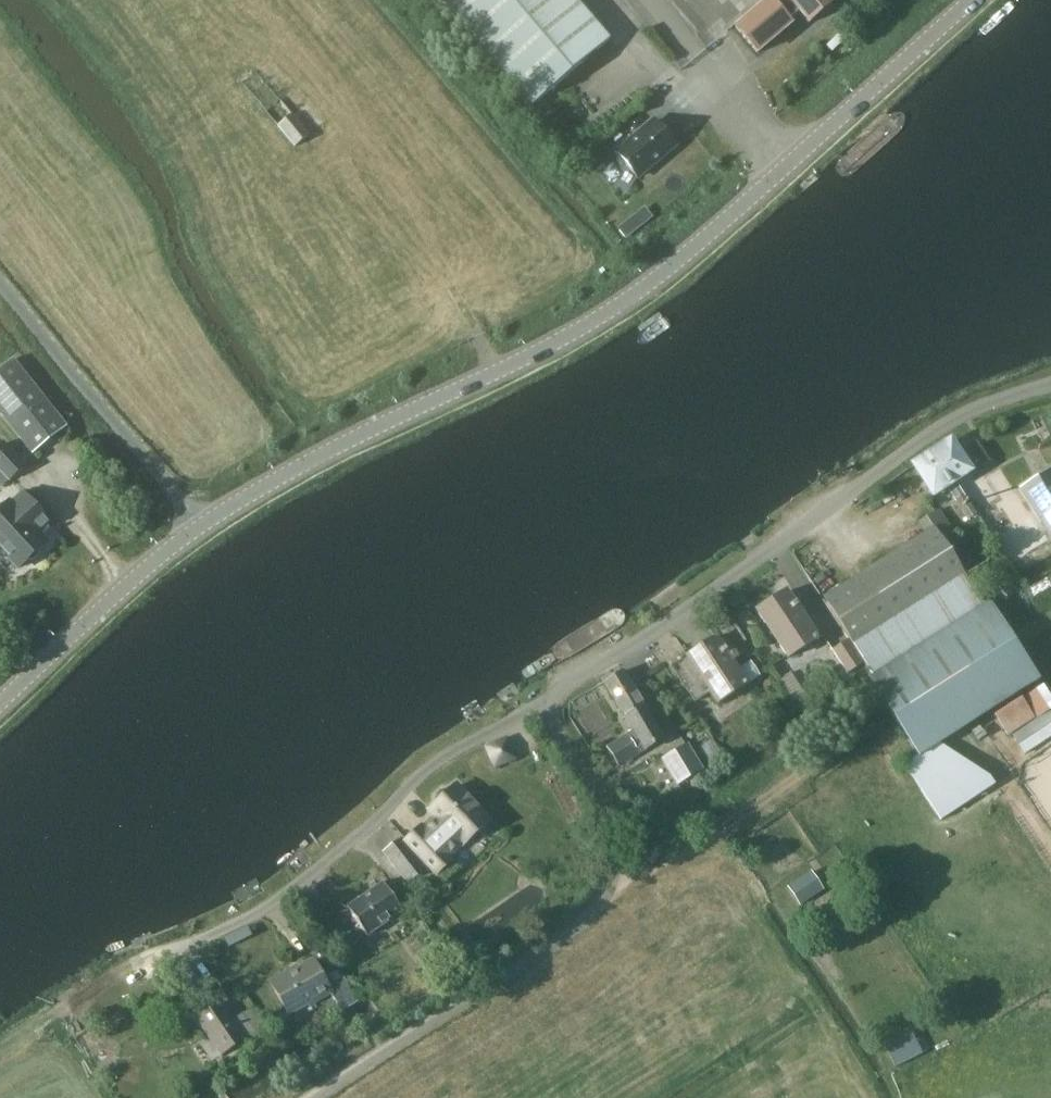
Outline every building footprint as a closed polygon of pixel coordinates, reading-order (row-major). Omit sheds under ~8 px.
[(530,107),(610,39),(577,0),(439,0),(530,107)] [(808,23),(812,20),(830,4),(834,1),(833,0),(767,0),(764,2),(764,3),(740,23),(740,22),(735,27),(738,30),(754,49),(757,53),(762,48),(786,28),(791,24),(787,20),(798,11),(804,18),(808,23)] [(308,134),(292,115),(279,126),(294,145),(308,134)] [(675,145),(668,137),(654,121),(616,152),(631,170),(638,177),(675,145)] [(648,204),(621,224),(629,234),(656,214),(648,204)] [(0,369),(0,413),(32,454),(67,427),(13,359),(0,369)] [(937,451),(957,482),(989,461),(977,441),(958,453),(951,442),(937,451)] [(24,465),(3,442),(0,445),(0,467),(10,478),(24,465)] [(971,522),(975,519),(979,516),(965,494),(957,482),(937,451),(915,465),(933,494),(946,485),(971,522)] [(1020,489),(1050,537),(1050,469),(1020,489)] [(19,566),(27,559),(33,559),(39,554),(39,548),(47,540),(38,531),(50,520),(23,492),(12,503),(9,500),(6,503),(0,503),(0,546),(19,566)] [(931,537),(826,604),(870,671),(980,601),(947,549),(956,543),(936,511),(921,521),(931,537)] [(788,657),(817,638),(785,591),(757,610),(788,657)] [(918,754),(904,764),(942,820),(996,784),(991,776),(940,744),(1040,680),(989,602),(869,679),(918,754)] [(737,710),(738,690),(759,676),(750,661),(737,670),(716,637),(671,666),(716,735),(728,727),(723,719),(737,710)] [(848,673),(863,663),(847,639),(832,649),(848,673)] [(618,766),(664,739),(622,671),(603,683),(632,730),(606,746),(618,766)] [(778,681),(793,704),(806,695),(790,673),(778,681)] [(1025,753),(1050,735),(1050,713),(1049,710),(1013,735),(1025,753)] [(514,732),(487,741),(495,765),(522,756),(514,732)] [(684,771),(696,764),(685,745),(674,751),(673,749),(661,756),(672,775),(673,774),(679,786),(689,780),(684,771)] [(420,828),(405,841),(435,873),(450,860),(441,850),(455,837),(462,845),(488,821),(455,786),(429,810),(437,818),(423,831),(420,828)] [(414,891),(431,877),(401,839),(384,852),(414,891)] [(800,905),(822,890),(810,872),(788,887),(800,905)] [(366,936),(402,912),(382,883),(346,907),(366,936)] [(330,993),(341,1011),(357,1002),(338,970),(323,978),(313,960),(288,975),(287,973),(270,982),(288,1015),(308,1003),(309,1005),(330,993)] [(222,1054),(265,1025),(252,1007),(232,1020),(220,1002),(197,1018),(222,1054)]
